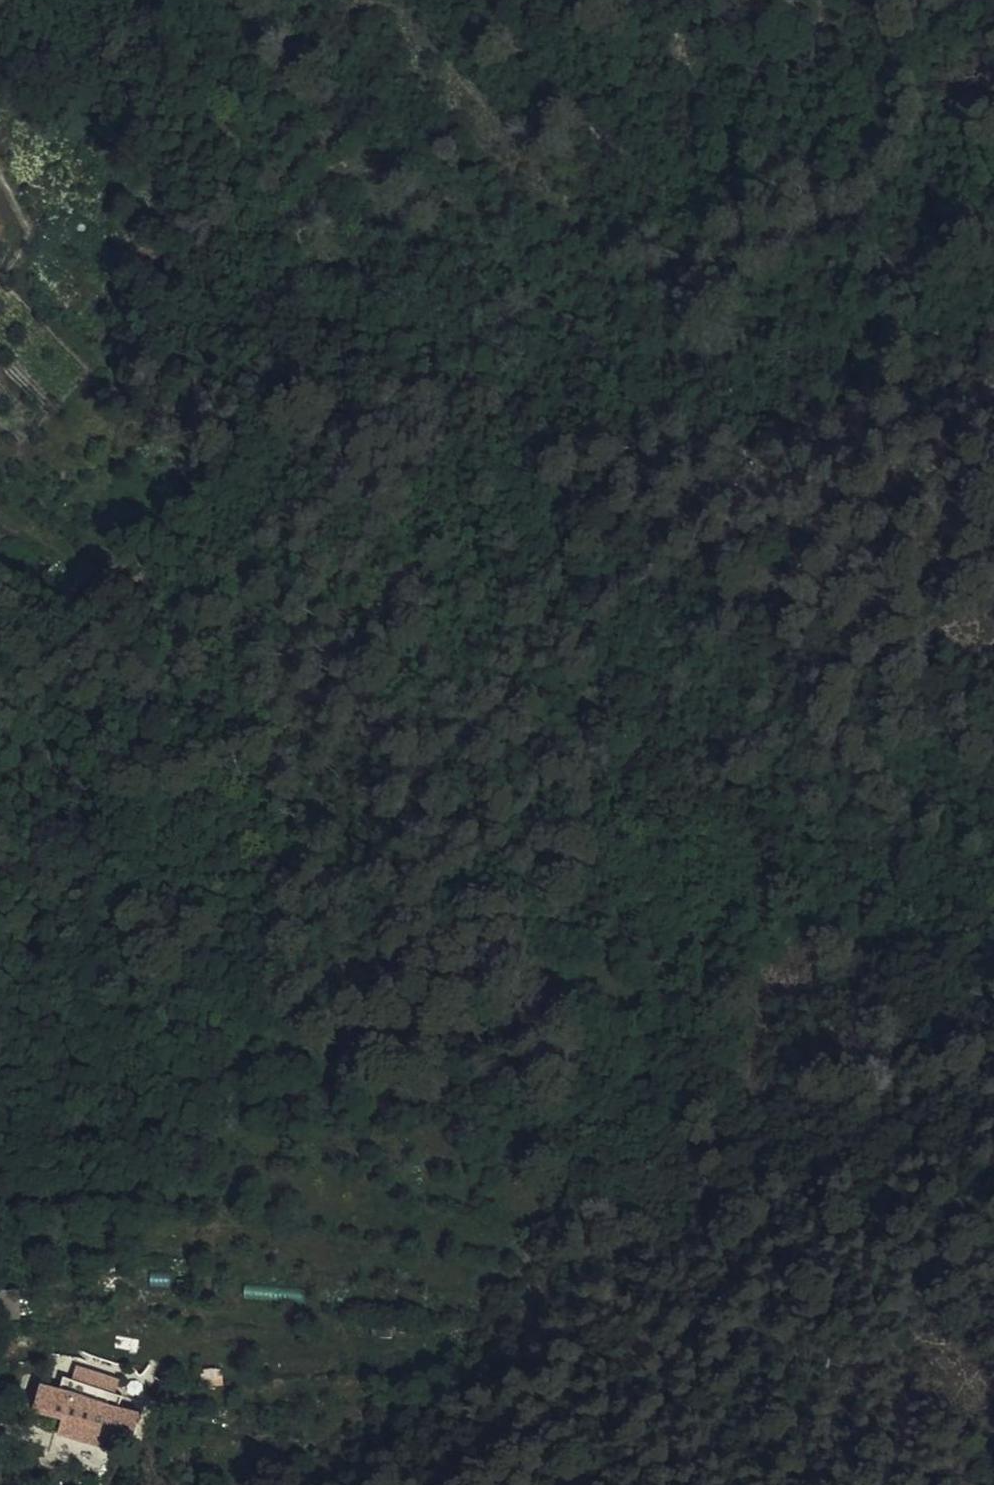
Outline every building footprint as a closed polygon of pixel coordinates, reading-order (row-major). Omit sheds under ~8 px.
[(76,1361),(73,1374),(110,1391),(115,1373),(76,1361)] [(31,1391),(46,1395),(54,1378),(33,1372),(31,1391)] [(67,1388),(62,1407),(60,1412),(78,1417),(95,1422),(132,1433),(138,1407),(108,1398),(110,1391),(73,1374),(69,1388),(67,1388)] [(62,1387),(53,1404),(62,1407),(67,1388),(62,1387)] [(93,1432),(95,1422),(78,1417),(75,1426),(93,1432)]
